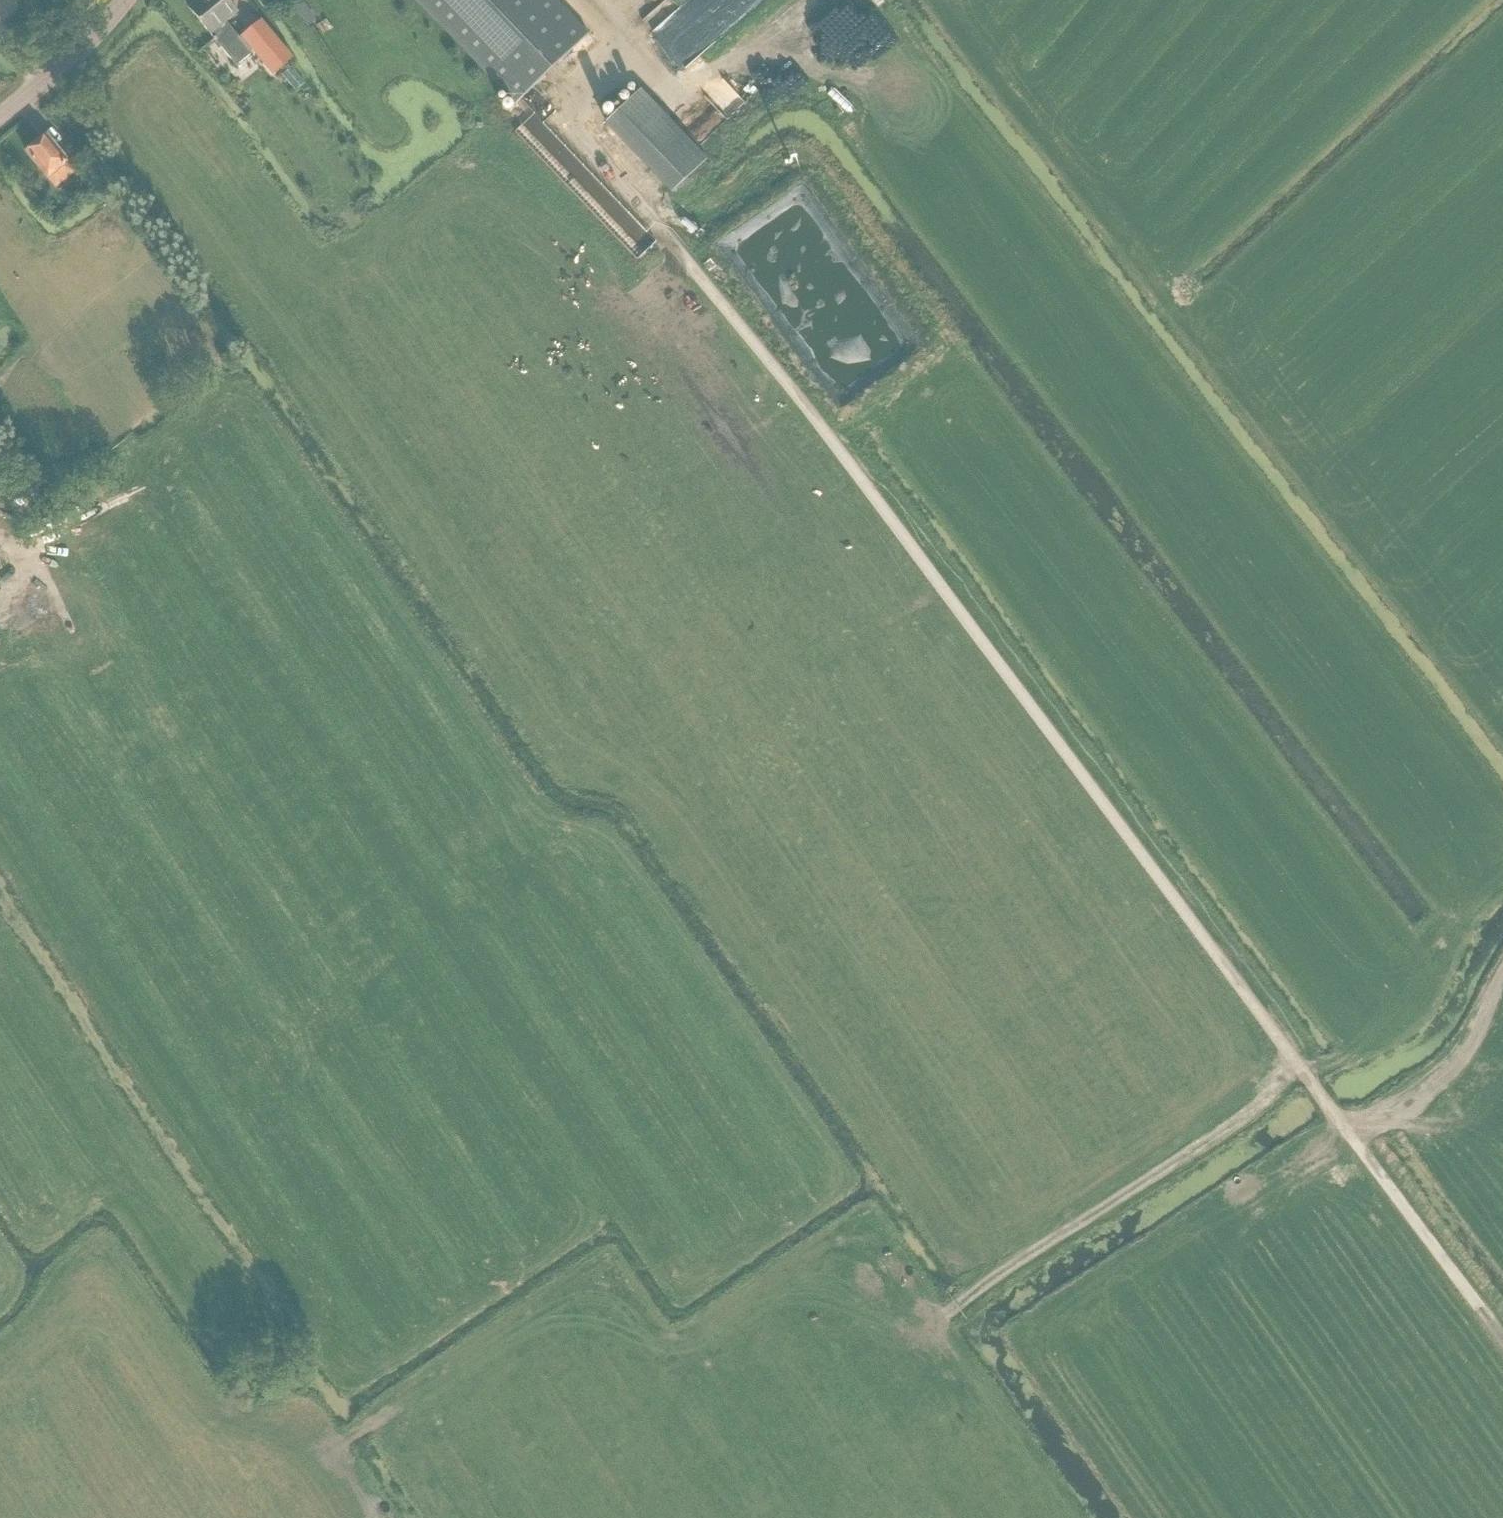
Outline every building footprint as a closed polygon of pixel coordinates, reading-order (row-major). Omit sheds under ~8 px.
[(224,23),(238,12),(228,0),(199,0),(189,9),(210,35),(214,41),(234,65),(249,53),(238,40),(247,33),(237,20),(228,27),(224,23)] [(587,34),(554,0),(418,0),(514,102),(587,34)] [(306,3),(295,10),(308,28),(318,21),(306,3)] [(209,66),(217,60),(207,47),(199,53),(209,66)] [(604,122),(673,191),(706,158),(639,88),(604,122)] [(55,188),(75,172),(68,163),(68,162),(46,135),(26,152),(47,179),(48,179),(55,188)]
